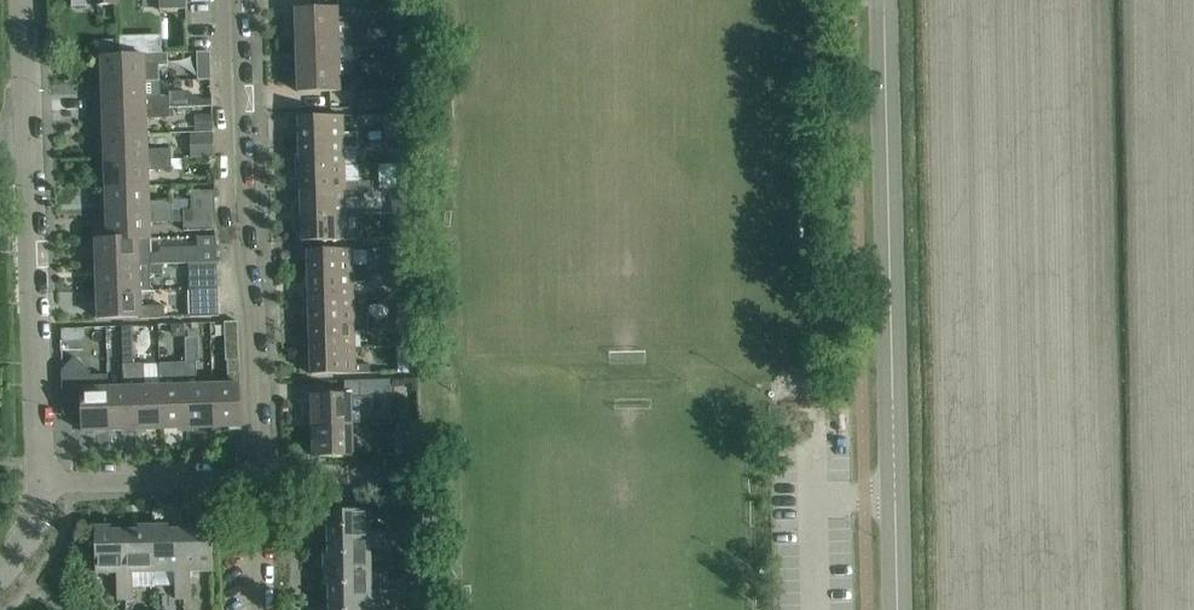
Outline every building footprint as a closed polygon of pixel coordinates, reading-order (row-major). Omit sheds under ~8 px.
[(163,10),(187,9),(187,0),(160,0),(160,10),(163,10)] [(297,37),(353,36),(353,24),(339,25),(339,7),(296,8),(297,37)] [(397,35),(409,34),(409,18),(397,18),(397,35)] [(409,34),(397,35),(398,53),(410,53),(409,34)] [(353,36),(297,37),(298,65),(340,64),(340,48),(354,48),(353,36)] [(115,39),(100,40),(101,53),(115,53),(115,39)] [(211,52),(199,52),(200,80),(211,80),(211,52)] [(103,83),(147,81),(161,81),(161,66),(169,65),(168,54),(102,57),(103,83)] [(354,64),(340,64),(298,65),(299,92),(341,91),(341,76),(354,75),(354,64)] [(147,97),(147,81),(103,83),(104,109),(170,107),(170,96),(147,97)] [(170,96),(170,107),(204,105),(204,98),(199,98),(190,91),(170,92),(170,96)] [(406,92),(390,92),(390,104),(406,104),(406,92)] [(385,108),(384,93),(355,93),(355,109),(385,108)] [(171,118),(170,107),(104,109),(105,135),(148,134),(148,118),(171,118)] [(384,136),(403,136),(402,114),(383,114),(384,136)] [(212,115),(198,116),(198,130),(213,130),(212,115)] [(300,143),(358,141),(358,133),(344,134),(343,115),(294,117),(295,126),(300,125),(300,143)] [(214,131),(194,132),(195,157),(214,157),(214,131)] [(149,149),(148,134),(105,135),(105,161),(172,158),(171,148),(149,149)] [(358,141),(300,143),(300,159),(296,159),(296,168),(345,166),(345,150),(358,149),(358,141)] [(172,169),(172,158),(105,161),(106,187),(150,185),(149,170),(172,169)] [(408,189),(408,165),(394,165),(394,189),(408,189)] [(346,183),(345,166),(296,168),(296,175),(301,175),(301,192),(360,190),(360,182),(346,183)] [(151,201),(150,185),(106,187),(107,213),(173,211),(173,200),(151,201)] [(360,190),(301,192),(302,208),(297,208),(297,217),(347,216),(346,198),(360,198),(360,190)] [(184,210),(216,209),(215,191),(184,192),(184,210)] [(217,229),(216,209),(184,210),(185,230),(217,229)] [(173,211),(107,213),(108,224),(95,224),(96,240),(139,239),(152,238),(151,222),(174,221),(173,211)] [(347,232),(347,216),(297,217),(298,224),(302,224),(303,242),(362,240),(388,240),(388,235),(376,235),(376,233),(362,234),(362,232),(347,232)] [(394,231),(395,239),(407,239),(407,231),(394,231)] [(217,236),(198,237),(198,246),(199,262),(199,263),(217,262),(217,236)] [(139,239),(96,240),(97,266),(163,263),(199,262),(198,246),(162,247),(162,253),(152,253),(152,238),(139,239)] [(309,276),(367,275),(367,266),(353,266),(352,248),(303,250),(304,259),(308,258),(309,276)] [(190,289),(218,288),(217,262),(199,263),(189,263),(190,289)] [(164,274),(163,263),(97,266),(98,292),(141,290),(152,289),(152,275),(164,274)] [(367,275),(309,276),(309,292),(304,292),(305,301),(354,300),(353,283),(367,282),(367,275)] [(407,296),(407,277),(393,277),(394,296),(407,296)] [(218,288),(190,289),(191,315),(219,314),(218,288)] [(141,306),(141,290),(98,292),(99,318),(165,316),(165,305),(141,306)] [(354,300),(305,301),(305,308),(310,308),(310,326),(368,324),(368,316),(354,316),(354,300)] [(397,321),(408,321),(407,301),(396,301),(397,321)] [(95,350),(131,339),(126,321),(90,332),(95,350)] [(185,323),(173,324),(173,331),(178,336),(185,335),(185,323)] [(144,325),(145,343),(160,343),(159,324),(144,325)] [(368,324),(310,326),(311,341),(306,341),(306,350),(355,349),(354,332),(369,331),(368,324)] [(72,327),(62,328),(62,340),(72,340),(72,327)] [(409,346),(409,332),(397,331),(397,345),(409,346)] [(409,372),(409,348),(398,348),(399,373),(409,372)] [(355,365),(355,349),(306,350),(306,357),(311,357),(312,375),(370,373),(369,365),(355,365)] [(135,361),(134,352),(124,352),(124,361),(135,361)] [(134,352),(135,361),(145,361),(145,352),(134,352)] [(110,431),(109,388),(109,376),(91,376),(91,371),(77,358),(73,358),(62,370),(63,413),(78,427),(83,427),(83,431),(110,431)] [(228,383),(214,384),(216,427),(241,426),(240,384),(241,384),(240,360),(228,361),(228,383)] [(197,361),(186,362),(189,428),(216,427),(214,384),(198,384),(197,361)] [(189,428),(186,362),(161,363),(161,386),(163,429),(189,428)] [(137,430),(134,364),(124,364),(125,387),(109,388),(110,431),(137,430)] [(163,429),(161,386),(146,386),(146,364),(134,364),(137,430),(163,429)] [(313,427),(352,426),(352,411),(374,410),(373,397),(392,396),(391,379),(350,381),(350,394),(312,396),(313,427)] [(396,425),(396,430),(397,454),(418,454),(418,424),(396,425)] [(352,426),(313,427),(314,456),(353,455),(352,426)] [(329,540),(397,539),(397,531),(370,532),(370,510),(324,511),(324,527),(329,527),(329,540)] [(184,598),(183,530),(169,530),(169,525),(154,526),(155,572),(176,571),(177,598),(184,598)] [(183,530),(184,598),(193,598),(192,571),(213,571),(213,525),(197,525),(197,529),(183,530)] [(139,530),(125,531),(126,599),(135,599),(134,572),(155,572),(154,526),(139,526),(139,530)] [(126,599),(125,531),(111,531),(111,527),(95,527),(96,573),(118,573),(119,599),(126,599)] [(397,539),(329,540),(329,554),(325,554),(325,570),(371,569),(371,548),(397,547),(397,539)] [(371,590),(371,569),(325,570),(325,585),(329,585),(330,598),(398,597),(398,589),(371,590)] [(330,598),(330,609),(372,609),(372,606),(398,605),(398,597),(330,598)]
